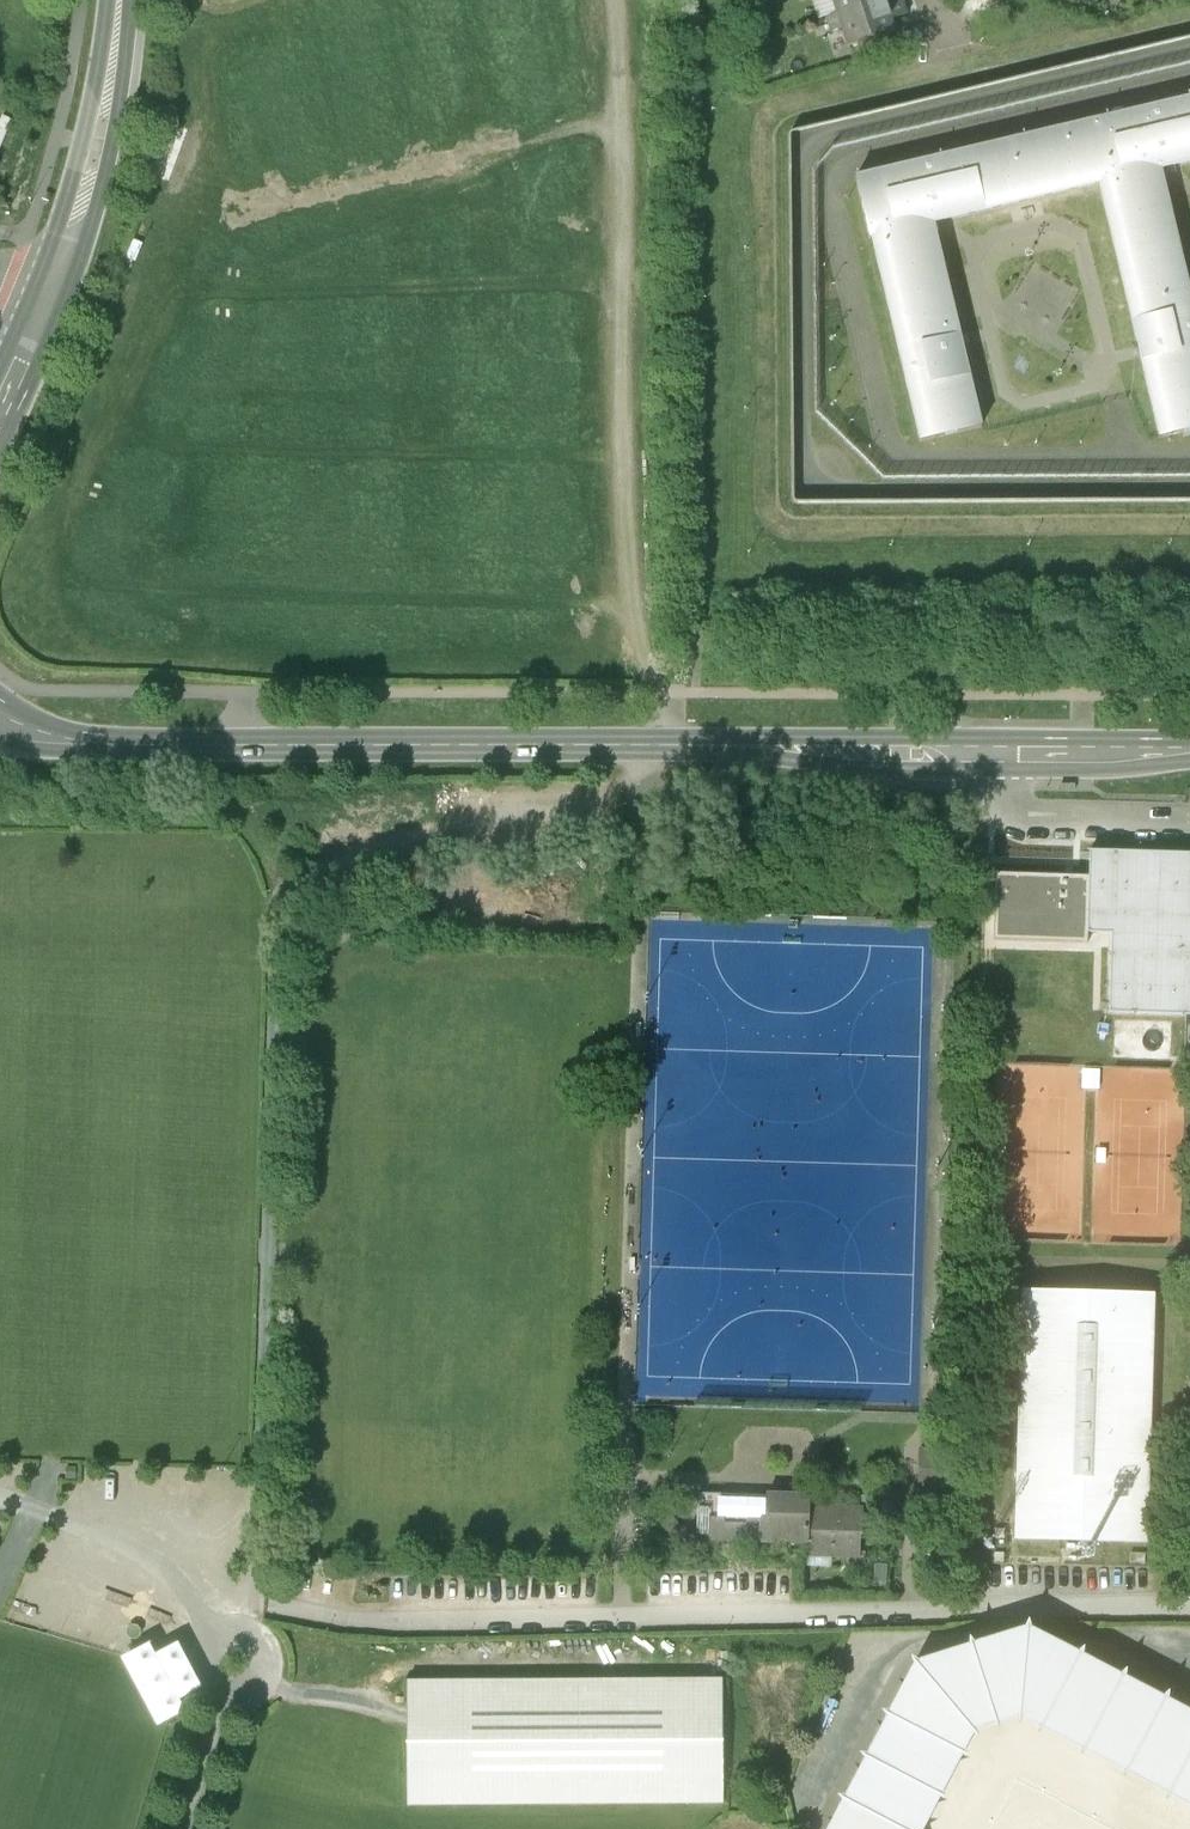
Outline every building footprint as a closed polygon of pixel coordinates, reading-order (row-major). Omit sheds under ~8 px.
[(843,19),(895,3),(894,0),(837,0),(843,19)] [(903,29),(895,3),(843,19),(851,45),(903,29)] [(854,177),(922,441),(983,427),(962,341),(935,227),(946,225),(1098,189),(1136,351),(1156,438),(1189,430),(1189,283),(1165,172),(1174,170),(1189,166),(1189,97),(854,177)] [(1088,857),(1087,931),(1114,932),(1112,1014),(1189,1016),(1189,859),(1088,857)] [(1007,926),(1056,926),(1057,866),(1008,865),(1007,926)] [(1026,1293),(1019,1541),(1151,1545),(1159,1297),(1026,1293)] [(962,1451),(921,1450),(920,1490),(961,1492),(962,1451)] [(713,1545),(810,1547),(810,1559),(864,1560),(865,1506),(811,1505),(811,1496),(771,1496),(771,1523),(714,1522),(713,1545)] [(917,1663),(979,1734),(1023,1719),(1032,1619),(917,1663)] [(1032,1619),(1023,1719),(1189,1805),(1189,1703),(1032,1619)] [(153,1639),(123,1656),(160,1724),(189,1709),(183,1697),(206,1685),(182,1639),(159,1651),(153,1639)] [(917,1663),(830,1828),(929,1828),(979,1734),(917,1663)] [(724,1678),(406,1680),(407,1807),(725,1805),(724,1678)]
